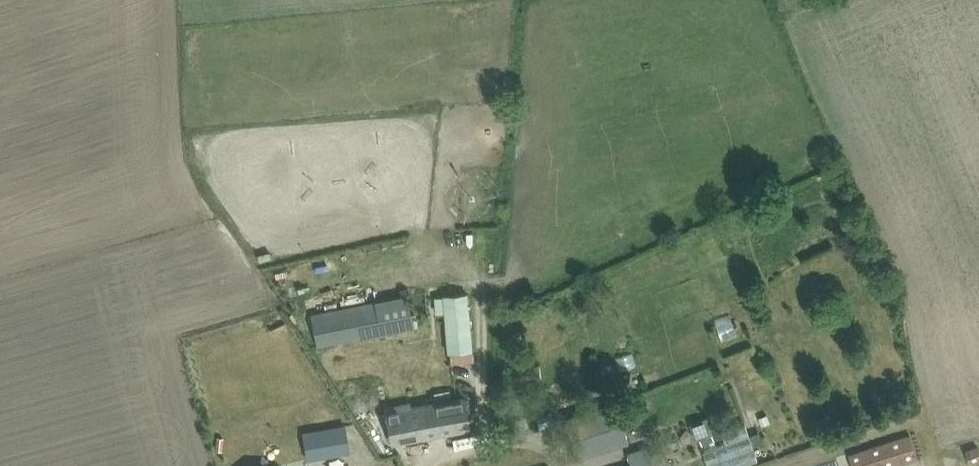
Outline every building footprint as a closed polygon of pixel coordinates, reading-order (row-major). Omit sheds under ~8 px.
[(448,351),(473,349),(468,292),(442,294),(448,351)] [(414,327),(405,293),(310,312),(317,346),(414,327)] [(726,345),(745,339),(738,317),(719,322),(726,345)] [(393,442),(470,427),(464,396),(421,405),(421,404),(410,406),(410,402),(386,406),(393,442)] [(577,457),(596,451),(600,450),(589,410),(588,411),(584,399),(570,404),(573,415),(565,418),(577,457)] [(589,410),(600,450),(627,441),(615,402),(589,410)] [(767,414),(760,417),(762,425),(770,422),(767,414)] [(706,416),(689,423),(695,440),(712,433),(706,416)] [(708,465),(737,465),(757,459),(753,446),(764,442),(760,430),(749,434),(745,422),(721,430),(725,442),(702,450),(708,465)] [(345,426),(304,434),(307,458),(350,451),(345,426)] [(917,459),(909,433),(850,452),(854,465),(894,465),(917,459)] [(965,448),(970,462),(978,459),(978,452),(976,444),(965,448)] [(647,446),(627,452),(632,465),(653,465),(647,446)]
